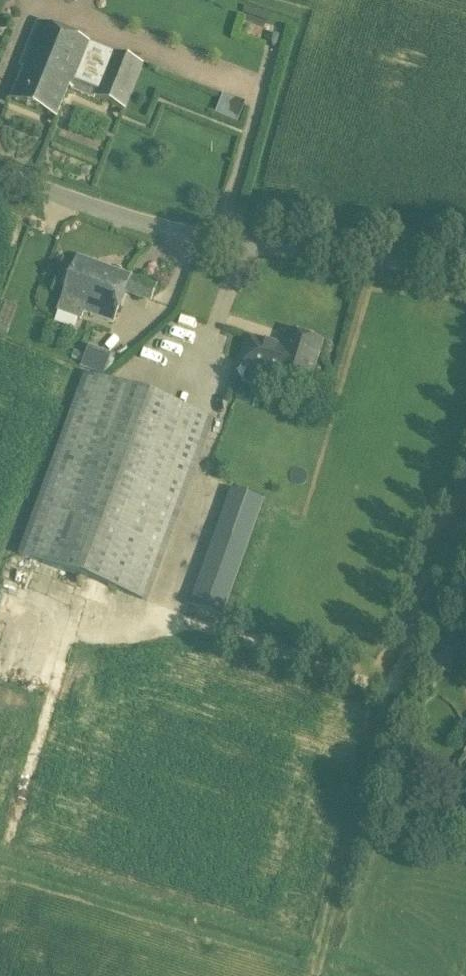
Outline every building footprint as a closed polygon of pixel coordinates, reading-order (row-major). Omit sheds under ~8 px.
[(125,110),(144,65),(37,22),(19,67),(22,68),(10,99),(56,118),(69,87),(71,88),(70,90),(94,100),(95,98),(125,110)] [(150,302),(155,289),(130,280),(130,279),(76,258),(56,311),(75,318),(67,340),(101,353),(110,330),(89,322),(91,316),(112,325),(125,293),(150,302)] [(308,388),(322,343),(286,332),(281,348),(248,337),(239,364),(273,375),(272,376),(308,388)] [(144,601),(211,421),(84,373),(17,553),(144,601)] [(231,490),(188,607),(221,619),(263,502),(231,490)] [(9,650),(15,618),(0,615),(0,648),(9,650)]
